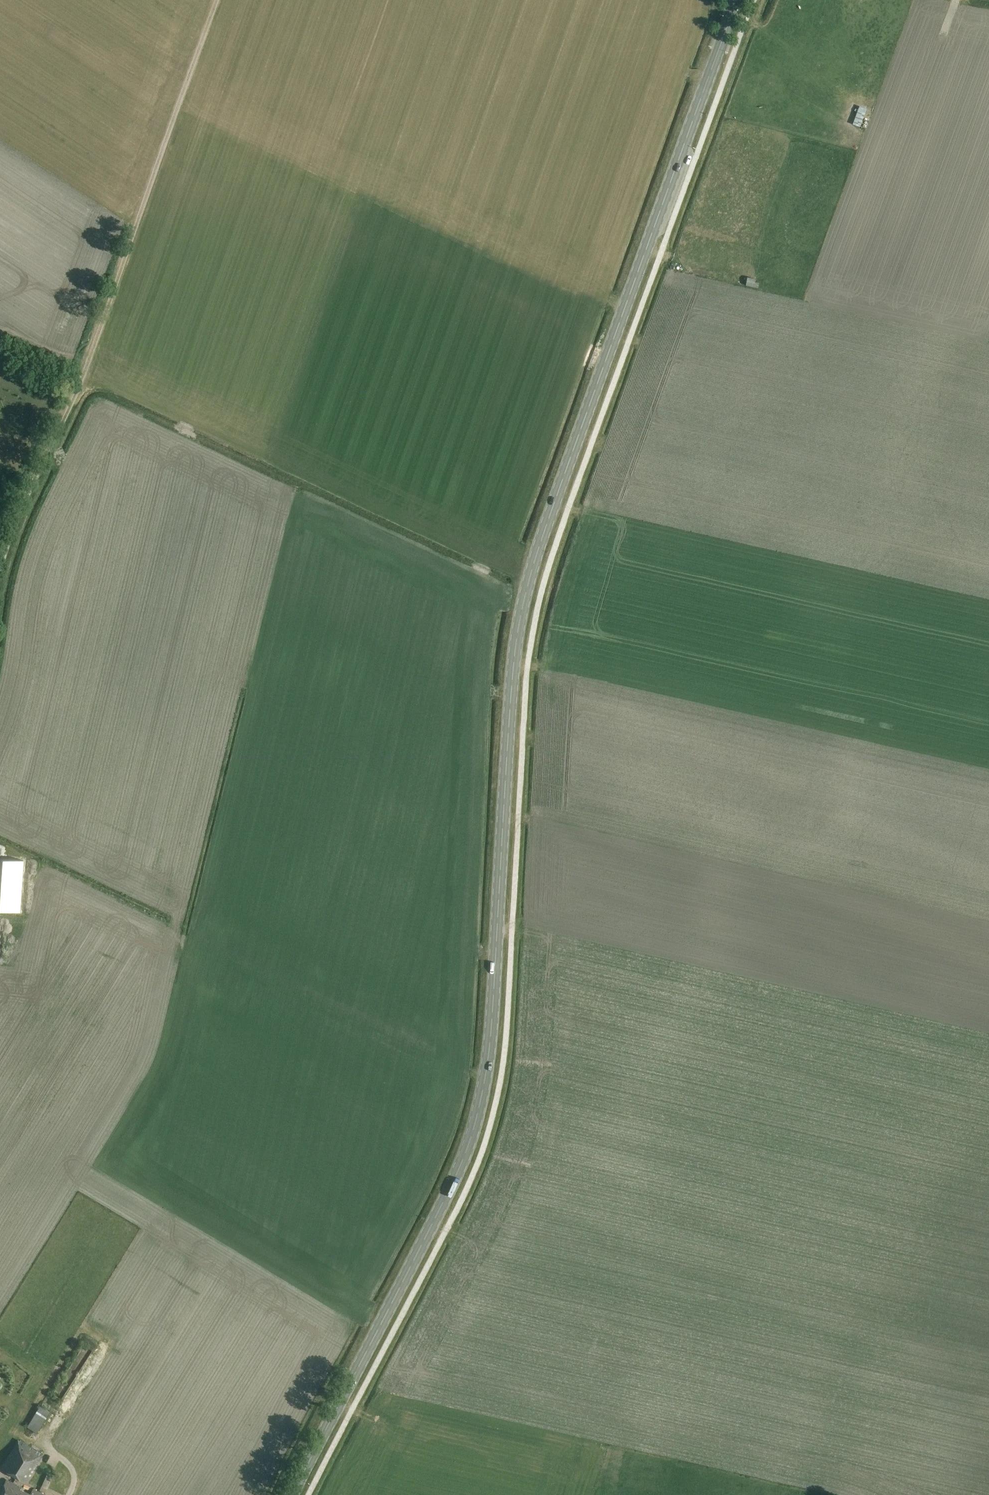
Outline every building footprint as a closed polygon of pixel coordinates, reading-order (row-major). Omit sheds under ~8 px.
[(879,123),(874,140),(881,142),(886,124),(879,123)] [(755,293),(757,285),(748,283),(746,291),(755,293)] [(50,1411),(40,1406),(28,1427),(37,1432),(50,1411)] [(43,1456),(18,1440),(1,1467),(26,1483),(43,1456)] [(47,1475),(42,1486),(48,1489),(53,1477),(47,1475)] [(22,1491),(23,1488),(7,1481),(1,1494),(44,1494),(33,1490),(31,1494),(22,1491)]
